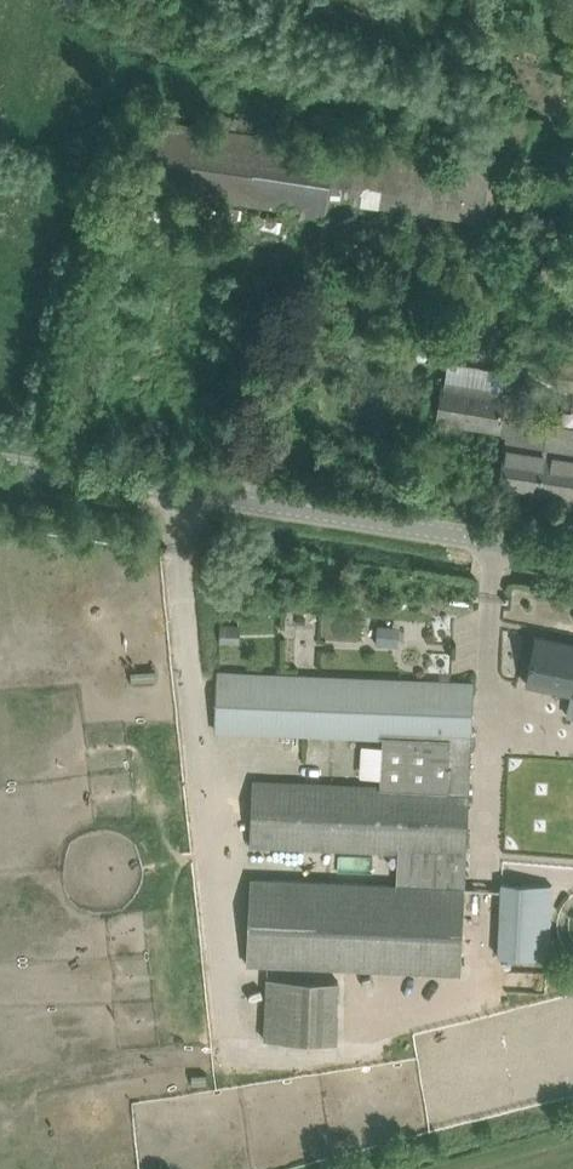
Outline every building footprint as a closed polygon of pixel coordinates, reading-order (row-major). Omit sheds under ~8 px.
[(326,198),(485,220),(493,168),(445,161),(447,145),(376,135),(373,152),(334,146),(142,118),(132,185),(324,213),(326,198)] [(570,388),(572,388),(572,356),(563,355),(559,387),(570,388)] [(443,395),(439,419),(499,429),(507,436),(513,420),(520,372),(449,361),(445,383),(443,395)] [(499,486),(572,498),(572,429),(513,420),(507,436),(503,461),(499,486)] [(222,619),(222,641),(239,641),(239,619),(222,619)] [(536,636),(526,685),(571,694),(567,716),(572,718),(572,644),(536,636)] [(217,669),(215,731),(380,738),(380,736),(383,736),(380,782),(253,777),(251,845),(398,851),(397,881),(251,874),(248,965),(460,975),(468,785),(470,785),(471,766),(475,680),(217,669)] [(502,882),(500,955),(548,957),(550,884),(502,882)] [(267,976),(264,1037),(337,1040),(339,979),(267,976)]
